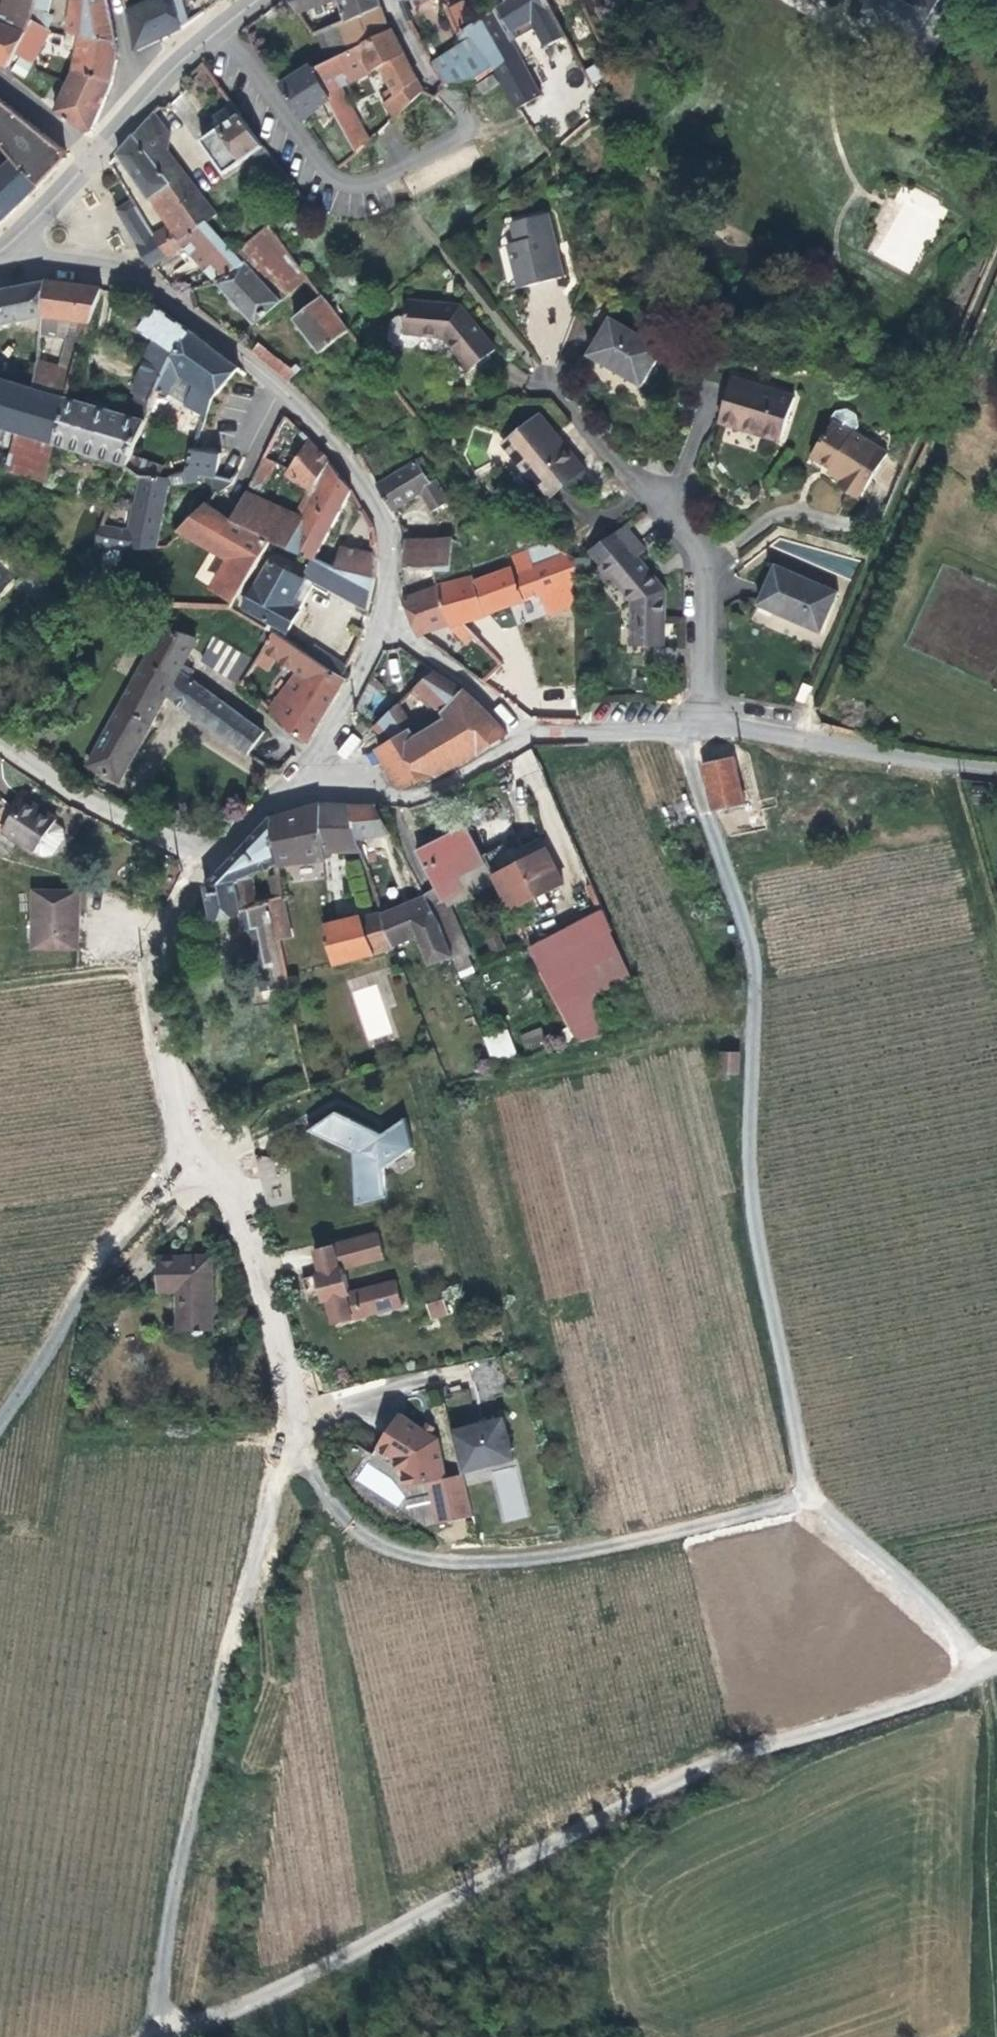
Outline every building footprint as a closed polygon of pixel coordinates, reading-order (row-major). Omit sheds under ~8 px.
[(22,33),(28,21),(31,9),(33,0),(0,0),(0,24),(22,33)] [(106,0),(71,0),(66,31),(115,45),(106,0)] [(127,11),(135,52),(182,27),(174,0),(149,0),(127,11)] [(182,27),(219,0),(174,0),(182,27)] [(297,11),(331,0),(290,0),(297,11)] [(344,23),(380,8),(378,0),(337,0),(344,23)] [(495,10),(506,1),(505,0),(496,0),(491,3),(495,10)] [(540,13),(548,9),(543,0),(533,0),(540,13)] [(910,10),(894,0),(872,0),(864,12),(898,32),(886,48),(918,73),(963,0),(917,0),(910,10)] [(415,35),(431,60),(456,37),(442,6),(445,4),(445,1),(435,8),(439,16),(415,35)] [(456,37),(467,29),(476,23),(463,2),(448,10),(445,4),(442,6),(456,37)] [(385,26),(380,8),(344,23),(338,26),(347,51),(392,30),(391,28),(385,26)] [(48,31),(55,33),(58,27),(46,21),(46,18),(39,16),(39,11),(31,9),(28,21),(48,31)] [(551,13),(548,9),(540,13),(531,18),(546,46),(563,36),(555,22),(551,13)] [(555,11),(551,13),(555,22),(560,19),(555,11)] [(487,52),(506,87),(523,113),(528,109),(525,105),(539,96),(525,72),(492,12),(476,23),(467,29),(487,52)] [(48,31),(28,21),(22,33),(19,39),(38,49),(48,31)] [(5,66),(12,53),(19,39),(22,33),(0,24),(0,63),(5,66)] [(316,26),(307,29),(312,37),(316,35),(318,34),(316,26)] [(316,35),(326,61),(347,51),(338,26),(318,34),(316,35)] [(326,61),(311,68),(323,90),(336,83),(378,63),(386,79),(375,84),(394,118),(422,92),(392,30),(347,51),(326,61)] [(117,57),(115,45),(66,31),(64,42),(77,47),(72,72),(111,81),(117,57)] [(38,49),(19,39),(12,53),(31,63),(38,49)] [(568,44),(569,47),(572,52),(579,48),(574,40),(568,44)] [(568,61),(575,57),(572,52),(569,47),(562,50),(568,61)] [(309,64),(281,87),(304,119),(324,99),(326,96),(323,90),(311,68),(309,64)] [(103,99),(111,81),(72,72),(67,83),(103,99)] [(492,72),(477,83),(485,94),(500,84),(492,72)] [(67,83),(55,113),(82,135),(89,132),(103,99),(67,83)] [(326,96),(324,99),(325,100),(340,92),(336,83),(323,90),(326,96)] [(340,92),(325,100),(331,111),(346,104),(351,101),(345,89),(340,92)] [(10,158),(40,187),(67,160),(65,151),(0,99),(0,146),(10,158)] [(241,112),(232,101),(227,106),(236,116),(201,141),(226,175),(265,147),(241,112)] [(331,111),(354,154),(365,145),(357,130),(346,104),(331,111)] [(198,226),(183,205),(199,193),(168,150),(169,133),(153,112),(134,135),(118,154),(171,231),(177,239),(198,226)] [(377,134),(383,128),(378,121),(371,127),(377,134)] [(40,187),(10,158),(0,168),(0,225),(40,187)] [(910,274),(947,207),(914,190),(878,256),(910,274)] [(183,205),(198,226),(206,221),(208,223),(216,217),(199,193),(183,205)] [(134,207),(130,200),(116,209),(138,245),(151,236),(147,230),(144,223),(134,207)] [(142,202),(134,207),(144,223),(151,218),(142,202)] [(508,246),(520,291),(567,278),(550,215),(512,225),(517,244),(508,246)] [(151,218),(144,223),(147,230),(155,225),(151,218)] [(177,239),(171,231),(164,236),(175,252),(183,247),(216,283),(245,263),(238,255),(208,223),(206,221),(198,226),(177,239)] [(245,263),(216,283),(253,324),(300,282),(314,301),(293,319),(319,353),(347,332),(268,227),(238,255),(245,263)] [(151,236),(138,245),(150,267),(175,252),(164,236),(160,231),(151,236)] [(44,282),(0,290),(0,327),(42,319),(42,316),(44,282)] [(101,289),(44,282),(42,316),(90,323),(101,289)] [(450,297),(410,296),(409,311),(399,311),(394,316),(394,332),(399,337),(413,338),(420,331),(420,322),(439,322),(462,348),(480,332),(450,297)] [(189,331),(154,305),(137,329),(155,341),(132,394),(136,395),(145,398),(141,410),(148,412),(148,410),(155,395),(157,390),(171,357),(189,331)] [(667,352),(612,321),(589,358),(642,392),(667,352)] [(215,350),(189,331),(171,357),(157,390),(165,396),(185,377),(194,385),(184,405),(194,412),(189,425),(198,429),(205,412),(210,399),(238,368),(215,350)] [(257,344),(251,352),(280,375),(287,382),(298,369),(294,365),(289,369),(257,344)] [(47,369),(41,380),(52,383),(50,392),(68,398),(76,370),(39,360),(39,367),(47,369)] [(38,379),(41,380),(47,369),(39,367),(38,379)] [(264,392),(238,368),(210,399),(238,419),(246,420),(267,401),(264,392)] [(20,433),(55,444),(68,399),(68,398),(50,392),(52,383),(41,380),(36,389),(0,378),(0,427),(20,433)] [(795,397),(733,381),(722,426),(785,441),(789,419),(795,397)] [(145,398),(136,395),(127,418),(143,423),(148,412),(141,410),(145,398)] [(155,395),(148,410),(155,414),(157,408),(155,407),(158,397),(155,395)] [(68,399),(55,444),(124,466),(133,446),(143,423),(127,418),(68,399)] [(238,419),(210,399),(205,412),(212,415),(206,432),(251,443),(255,435),(246,420),(238,419)] [(841,409),(832,421),(837,424),(814,459),(845,479),(842,485),(859,496),(867,484),(869,486),(890,452),(858,431),(864,423),(863,413),(858,406),(847,406),(841,409)] [(205,412),(198,429),(189,452),(218,459),(210,477),(215,496),(231,484),(251,443),(206,432),(212,415),(205,412)] [(536,417),(530,422),(552,448),(557,442),(536,417)] [(282,418),(263,454),(274,464),(286,446),(297,455),(285,474),(307,493),(310,495),(327,462),(310,441),(287,418),(282,418)] [(552,448),(530,422),(499,447),(540,498),(578,468),(557,442),(552,448)] [(55,444),(20,433),(8,471),(45,482),(55,444)] [(133,446),(124,466),(140,471),(159,477),(165,457),(133,446)] [(218,459),(189,452),(188,474),(195,475),(210,477),(218,459)] [(417,459),(377,485),(392,512),(421,493),(432,511),(441,505),(445,510),(451,504),(435,478),(432,480),(417,459)] [(307,493),(293,518),(299,522),(296,527),(285,550),(313,561),(317,553),(349,490),(327,462),(310,495),(307,493)] [(578,468),(540,498),(546,505),(583,474),(578,468)] [(166,488),(167,480),(159,477),(140,471),(130,532),(113,529),(114,518),(106,517),(98,546),(122,550),(130,547),(168,547),(178,537),(158,535),(160,525),(166,488)] [(195,475),(188,474),(183,473),(167,480),(166,488),(195,483),(195,475)] [(246,493),(231,518),(257,534),(267,511),(249,501),(252,495),(258,482),(252,479),(246,493)] [(252,495),(249,501),(272,511),(278,514),(289,522),(296,527),(299,522),(293,518),(252,495)] [(267,511),(257,534),(269,541),(268,543),(276,547),(289,522),(278,514),(272,511),(249,501),(267,511)] [(218,512),(206,504),(190,521),(182,529),(184,530),(200,541),(218,512)] [(230,519),(218,512),(200,541),(233,560),(217,590),(236,600),(268,543),(269,541),(257,534),(231,518),(230,519)] [(182,529),(190,521),(172,518),(160,525),(158,535),(178,537),(173,532),(179,526),(182,529)] [(289,522),(276,547),(285,550),(296,527),(289,522)] [(184,530),(182,529),(179,526),(173,532),(178,537),(184,530)] [(645,552),(624,528),(590,550),(602,564),(597,569),(608,583),(612,580),(630,599),(630,644),(661,644),(662,589),(635,561),(645,552)] [(451,543),(405,541),(403,570),(435,572),(450,575),(451,543)] [(334,560),(317,553),(313,561),(332,569),(374,578),(373,548),(363,546),(362,554),(337,548),(334,560)] [(474,583),(472,579),(454,587),(434,590),(404,599),(417,635),(447,628),(470,652),(457,666),(483,684),(501,666),(479,645),(460,624),(482,619),(540,597),(548,616),(575,606),(576,560),(566,556),(527,572),(524,566),(521,565),(474,583)] [(332,569),(313,561),(303,580),(368,608),(374,578),(332,569)] [(775,563),(757,604),(821,630),(836,589),(775,563)] [(303,585),(269,567),(245,613),(289,635),(297,615),(290,611),(303,585)] [(120,780),(155,715),(166,696),(202,723),(248,754),(262,733),(239,716),(178,674),(194,643),(163,625),(88,763),(120,780)] [(214,635),(198,661),(236,683),(251,657),(214,635)] [(345,668),(347,665),(320,650),(300,637),(293,649),(311,660),(313,656),(325,662),(328,658),(345,668)] [(293,649),(275,638),(256,664),(261,666),(270,653),(296,671),(277,699),(270,711),(306,742),(345,679),(341,677),(311,660),(293,649)] [(675,645),(652,646),(653,663),(675,663),(675,645)] [(341,677),(345,668),(328,658),(325,662),(313,656),(311,660),(341,677)] [(462,690),(433,673),(411,693),(415,698),(421,693),(434,706),(419,719),(427,728),(443,716),(440,712),(462,690)] [(263,704),(270,711),(277,699),(265,689),(262,692),(268,696),(263,704)] [(482,711),(462,690),(440,712),(443,716),(427,728),(417,736),(410,727),(388,741),(377,749),(403,788),(440,775),(469,759),(506,736),(482,711)] [(257,699),(263,704),(268,696),(262,692),(257,699)] [(397,705),(373,727),(388,741),(410,727),(410,726),(404,718),(406,716),(397,705)] [(427,728),(419,719),(410,726),(410,727),(417,736),(427,728)] [(363,721),(356,728),(363,735),(369,728),(363,721)] [(509,759),(517,777),(538,768),(531,750),(509,759)] [(56,766),(68,774),(72,766),(61,759),(56,766)] [(736,759),(704,767),(716,811),(746,802),(736,759)] [(26,800),(5,832),(29,850),(37,854),(43,856),(51,856),(60,851),(65,844),(66,836),(64,829),(57,820),(26,800)] [(280,867),(329,859),(328,852),(321,805),(273,818),(278,866),(280,867)] [(321,805),(328,852),(363,845),(352,805),(321,805)] [(352,805),(363,845),(368,863),(375,862),(377,866),(385,864),(384,856),(386,856),(379,836),(391,831),(377,806),(352,805)] [(210,899),(215,919),(244,913),(258,907),(252,876),(278,866),(273,818),(271,819),(207,887),(210,899)] [(454,959),(455,962),(475,949),(447,899),(465,890),(459,875),(487,863),(470,828),(420,850),(440,892),(428,897),(443,924),(456,955),(453,956),(454,959)] [(486,856),(491,868),(525,850),(519,839),(486,856)] [(525,850),(491,868),(514,911),(566,885),(548,851),(530,860),(525,850)] [(368,863),(372,875),(390,869),(386,856),(384,856),(385,864),(377,866),(375,862),(368,863)] [(459,875),(465,890),(494,876),(487,863),(459,875)] [(595,903),(600,901),(594,885),(588,888),(595,903)] [(84,894),(38,892),(36,948),(82,950),(84,894)] [(272,899),(280,940),(297,936),(287,896),(282,895),(272,899)] [(385,914),(396,943),(422,934),(433,966),(454,959),(453,956),(456,955),(443,924),(428,897),(385,914)] [(200,901),(197,907),(200,921),(215,919),(210,899),(200,901)] [(276,986),(290,983),(280,940),(272,899),(258,907),(244,913),(249,930),(254,928),(264,971),(273,969),(276,986)] [(531,949),(578,1044),(603,1036),(595,996),(632,978),(604,911),(568,929),(567,926),(543,938),(545,943),(531,949)] [(327,926),(337,964),(397,948),(396,943),(385,914),(385,912),(327,926)] [(267,988),(276,986),(273,969),(264,971),(267,988)] [(353,990),(365,1040),(391,1034),(379,984),(353,990)] [(525,1052),(545,1045),(539,1027),(519,1035),(525,1052)] [(509,1031),(484,1034),(487,1059),(512,1056),(509,1031)] [(736,1075),(737,1055),(723,1055),(722,1075),(736,1075)] [(340,1113),(312,1131),(355,1153),(360,1204),(390,1197),(389,1166),(415,1149),(407,1119),(381,1134),(340,1113)] [(320,1276),(326,1303),(333,1327),(401,1309),(394,1284),(349,1295),(343,1271),(384,1261),(378,1235),(314,1251),(320,1276)] [(188,1329),(213,1329),(212,1256),(161,1256),(161,1289),(180,1289),(186,1289),(188,1329)] [(322,1304),(326,1303),(320,1276),(315,1278),(322,1304)] [(446,1294),(428,1299),(433,1316),(450,1311),(446,1294)] [(508,1388),(498,1355),(466,1362),(476,1398),(508,1388)] [(505,1412),(454,1428),(466,1470),(518,1455),(505,1412)] [(444,1524),(479,1513),(467,1472),(452,1477),(440,1437),(434,1434),(425,1428),(402,1413),(380,1449),(404,1465),(409,1488),(432,1482),(444,1524)] [(429,1421),(425,1428),(434,1434),(437,1427),(429,1421)]
